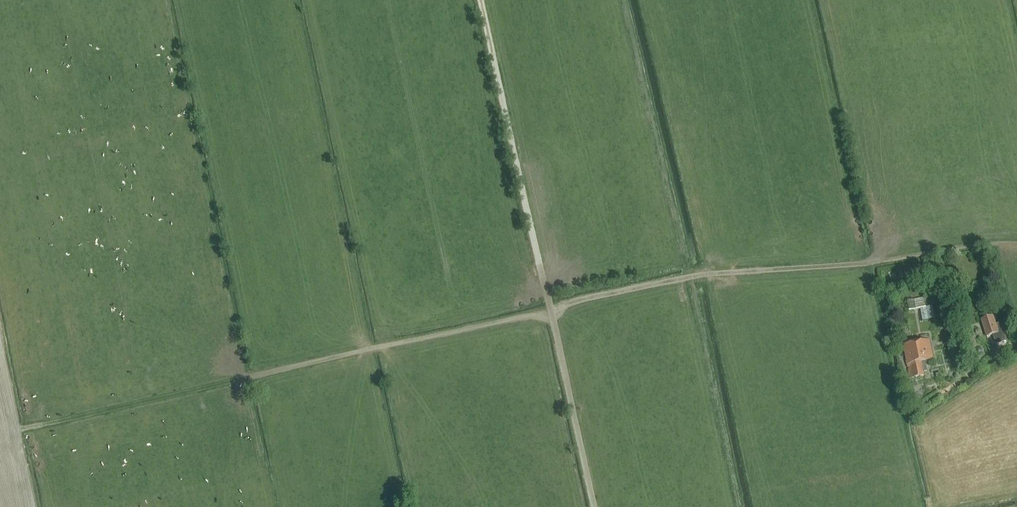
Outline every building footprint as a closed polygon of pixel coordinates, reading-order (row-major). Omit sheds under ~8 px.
[(912,310),(923,309),(924,319),(937,318),(935,305),(929,306),(927,297),(911,299),(912,310)] [(995,325),(992,318),(981,321),(986,338),(994,336),(996,344),(1007,341),(1002,323),(995,325)] [(925,361),(933,360),(929,340),(903,346),(904,351),(906,351),(908,361),(906,361),(910,379),(924,376),(924,372),(927,371),(925,361)]
